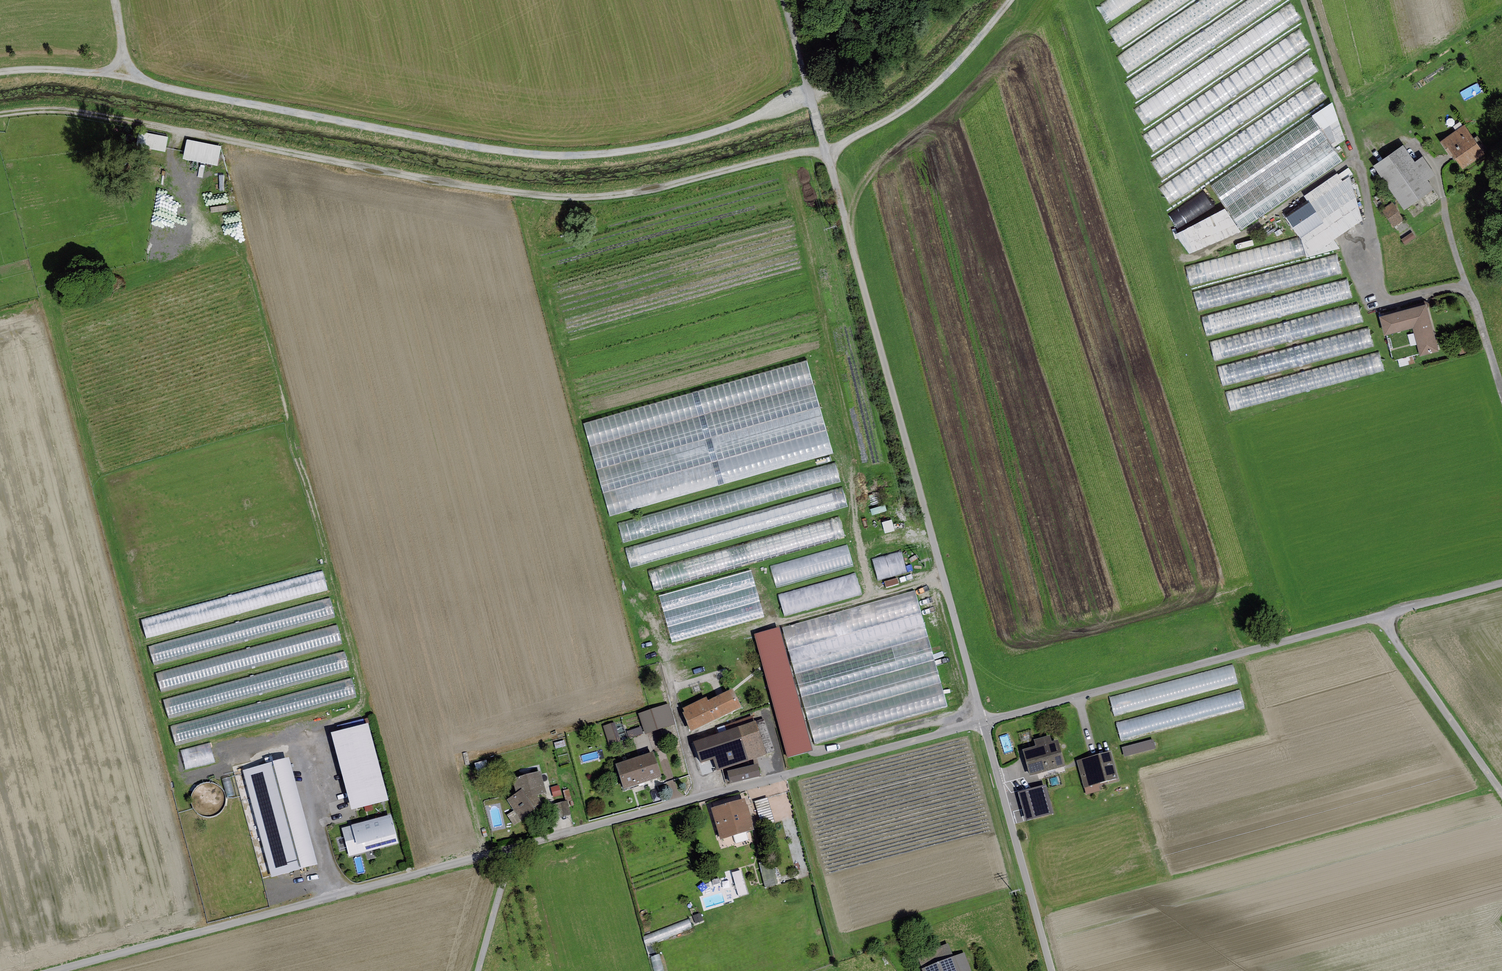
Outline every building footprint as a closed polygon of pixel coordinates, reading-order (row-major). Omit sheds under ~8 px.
[(1102,4),(1114,22),(1147,0),(1109,0),(1102,4)] [(1110,30),(1122,47),(1193,0),(1155,0),(1110,30)] [(1118,58),(1130,75),(1242,0),(1204,0),(1118,58)] [(1128,82),(1140,99),(1287,0),(1250,0),(1128,82)] [(1293,4),(1137,109),(1148,126),(1305,21),(1293,4)] [(1301,31),(1145,136),(1156,153),(1313,48),(1301,31)] [(1309,58),(1153,162),(1164,180),(1321,75),(1309,58)] [(1316,82),(1160,187),(1171,204),(1328,100),(1316,82)] [(1314,116),(1212,187),(1226,210),(1241,233),(1343,163),(1314,116)] [(1453,155),(1463,169),(1485,154),(1464,125),(1440,142),(1451,156),(1453,155)] [(138,146),(168,150),(170,135),(140,131),(138,146)] [(219,165),(223,145),(189,138),(184,158),(219,165)] [(1403,145),(1373,166),(1404,210),(1434,189),(1428,181),(1436,175),(1423,157),(1415,162),(1403,145)] [(1344,182),(1338,173),(1303,195),(1308,203),(1287,217),(1301,238),(1305,256),(1342,248),(1336,239),(1364,220),(1351,177),(1344,182)] [(1214,209),(1205,194),(1172,214),(1181,229),(1214,209)] [(1404,219),(1392,202),(1382,210),(1394,227),(1404,219)] [(1226,210),(1177,234),(1190,255),(1241,233),(1226,210)] [(1282,229),(1267,235),(1270,242),(1285,236),(1282,229)] [(1412,232),(1401,240),(1405,245),(1416,238),(1412,232)] [(1301,238),(1188,267),(1192,284),(1305,256),(1301,238)] [(1344,253),(1190,294),(1195,313),(1349,273),(1344,253)] [(1353,279),(1199,319),(1204,338),(1358,298),(1353,279)] [(1359,304),(1205,344),(1210,364),(1364,324),(1359,304)] [(1379,317),(1384,336),(1412,329),(1420,357),(1439,352),(1426,305),(1379,317)] [(1370,328),(1216,368),(1221,388),(1375,347),(1370,328)] [(1381,352),(1227,392),(1232,411),(1386,371),(1381,352)] [(812,363),(585,417),(603,491),(684,472),(687,485),(680,487),(681,491),(833,455),(812,363)] [(836,464),(620,524),(626,544),(841,483),(836,464)] [(843,489),(628,549),(633,569),(848,508),(843,489)] [(839,518),(652,570),(658,591),(845,539),(839,518)] [(847,548),(660,600),(666,621),(853,569),(847,548)] [(903,552),(874,561),(880,580),(908,571),(903,552)] [(325,569),(145,620),(182,750),(362,699),(325,569)] [(854,576),(668,628),(674,649),(860,597),(854,576)] [(915,591),(783,628),(816,744),(948,707),(915,591)] [(780,629),(755,636),(787,757),(813,751),(780,629)] [(1238,683),(1233,664),(1109,697),(1114,716),(1238,683)] [(706,696),(683,708),(685,712),(682,713),(691,731),(742,707),(733,688),(708,700),(706,696)] [(1245,708),(1240,690),(1116,722),(1121,741),(1245,708)] [(669,703),(638,713),(645,734),(675,724),(669,703)] [(717,727),(719,733),(754,721),(752,715),(717,727)] [(719,733),(693,741),(700,763),(713,759),(717,771),(767,754),(756,721),(754,721),(719,733)] [(614,722),(603,726),(610,747),(621,743),(614,722)] [(368,723),(331,732),(351,810),(388,800),(368,723)] [(641,727),(627,731),(629,738),(643,734),(641,727)] [(677,729),(662,730),(662,741),(678,740),(677,729)] [(1036,746),(1022,750),(1030,776),(1065,766),(1058,740),(1051,741),(1050,735),(1034,740),(1036,746)] [(1155,749),(1153,739),(1121,747),(1124,757),(1155,749)] [(564,740),(554,742),(556,749),(566,747),(564,740)] [(1111,751),(1076,760),(1084,788),(1119,778),(1111,751)] [(615,764),(623,789),(662,776),(654,752),(615,764)] [(288,757),(243,770),(272,877),(317,865),(288,757)] [(758,764),(727,771),(730,783),(761,776),(758,764)] [(546,792),(540,771),(512,777),(515,793),(507,800),(514,810),(520,819),(535,809),(534,807),(542,802),(537,794),(546,792)] [(676,779),(665,784),(671,799),(682,794),(676,779)] [(559,785),(551,787),(553,797),(561,795),(559,785)] [(1046,785),(1018,792),(1025,821),(1053,814),(1046,785)] [(569,789),(563,790),(566,801),(568,800),(568,801),(572,800),(569,789)] [(712,809),(721,839),(754,829),(745,799),(712,809)] [(762,822),(774,819),(770,799),(757,801),(762,822)] [(566,801),(551,804),(555,819),(571,815),(568,801),(568,800),(566,801)] [(522,821),(520,819),(514,810),(506,815),(514,826),(522,821)] [(352,826),(342,828),(349,857),(399,843),(392,814),(351,825),(352,826)] [(759,864),(765,888),(779,884),(773,860),(759,864)] [(733,873),(741,897),(750,894),(743,870),(733,873)] [(689,918),(642,936),(647,948),(694,930),(689,918)] [(964,952),(952,956),(948,945),(918,956),(923,970),(971,970),(964,952)] [(649,956),(654,970),(664,970),(659,953),(649,956)]
